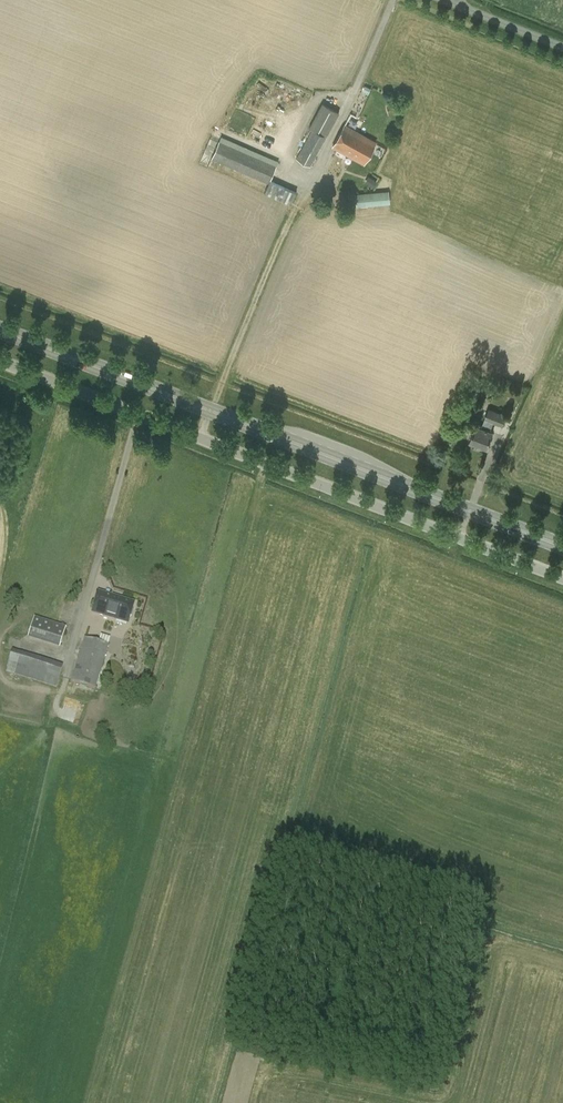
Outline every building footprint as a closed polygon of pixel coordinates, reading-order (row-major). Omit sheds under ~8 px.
[(309,127),(312,129),(296,158),(310,166),(326,136),(339,112),(322,102),(309,127)] [(399,102),(386,104),(388,114),(401,111),(399,102)] [(376,142),(345,124),(333,146),(353,158),(363,164),(376,142)] [(211,158),(269,183),(265,193),(291,204),(297,190),(271,179),(277,166),(219,140),(211,158)] [(356,206),(390,203),(388,190),(373,192),(355,194),(356,206)] [(493,431),(490,430),(493,422),(503,426),(507,414),(489,407),(481,427),(476,425),(470,441),(487,447),(493,431)] [(98,593),(92,613),(128,623),(134,603),(98,593)] [(57,624),(34,617),(27,639),(59,649),(66,627),(57,624)] [(84,639),(72,682),(95,689),(97,682),(101,669),(108,646),(110,639),(101,636),(99,643),(84,639)] [(5,672),(56,687),(59,678),(62,669),(10,653),(5,672)]
